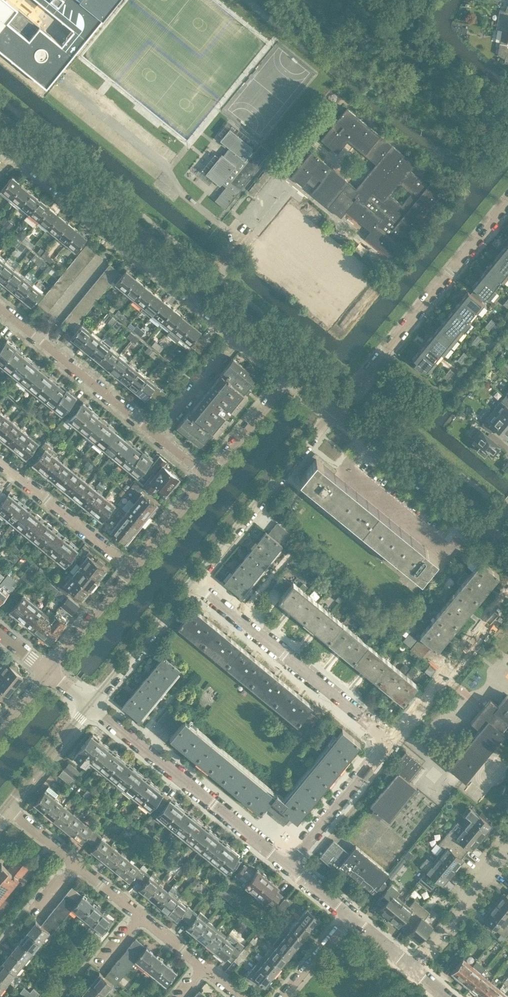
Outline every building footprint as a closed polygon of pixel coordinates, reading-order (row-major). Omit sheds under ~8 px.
[(46,86),(74,53),(9,0),(0,0),(0,48),(46,86)] [(86,38),(114,3),(117,0),(39,0),(86,38)] [(505,11),(500,9),(496,28),(502,29),(507,30),(507,11),(505,11)] [(42,11),(39,15),(44,19),(47,16),(42,11)] [(502,29),(498,54),(505,58),(504,62),(507,63),(507,30),(502,29)] [(311,151),(310,153),(291,176),(303,186),(306,181),(315,188),(311,193),(316,197),(316,196),(328,206),(329,207),(329,206),(341,216),(340,216),(341,217),(346,210),(371,230),(365,237),(366,237),(390,256),(389,257),(390,257),(400,244),(404,238),(405,239),(405,238),(445,189),(446,189),(433,178),(433,179),(428,185),(410,170),(415,164),(416,164),(391,144),(347,108),(330,128),(321,139),(337,153),(347,140),(376,164),(357,188),(311,151)] [(232,200),(271,152),(260,143),(254,151),(252,148),(253,147),(230,128),(220,140),(223,142),(222,144),(225,146),(226,145),(229,147),(223,155),(222,154),(206,173),(214,180),(213,182),(216,184),(217,183),(220,185),(222,183),(226,186),(215,200),(225,209),(228,205),(232,200)] [(1,190),(10,198),(22,184),(12,176),(1,190)] [(31,191),(22,184),(10,198),(19,206),(31,191)] [(40,199),(31,191),(19,206),(29,213),(40,199)] [(49,207),(40,199),(29,213),(38,221),(49,207)] [(53,210),(49,207),(38,221),(47,228),(59,214),(53,210)] [(68,222),(59,214),(47,228),(57,236),(68,222)] [(12,223),(8,220),(4,225),(8,228),(12,223)] [(77,230),(68,222),(57,236),(66,244),(77,230)] [(87,237),(77,230),(66,244),(78,254),(82,249),(85,245),(82,243),(87,237)] [(22,232),(18,237),(22,240),(26,235),(22,232)] [(12,234),(8,239),(13,243),(17,238),(12,234)] [(30,239),(26,235),(22,240),(26,244),(30,239)] [(25,245),(21,242),(17,247),(21,250),(25,245)] [(500,252),(507,259),(507,245),(507,244),(500,252)] [(96,253),(86,245),(85,245),(82,249),(92,257),(96,253)] [(41,247),(37,252),(41,255),(45,250),(41,247)] [(92,257),(82,249),(78,254),(88,262),(92,257)] [(49,254),(45,250),(41,255),(45,259),(49,254)] [(493,260),(507,273),(507,259),(500,252),(493,260)] [(31,258),(36,262),(39,257),(35,254),(31,258)] [(88,262),(78,254),(74,259),(84,267),(88,262)] [(84,267),(74,259),(70,264),(80,272),(84,267)] [(486,268),(500,280),(503,283),(507,277),(507,273),(493,260),(486,268)] [(0,267),(0,280),(3,283),(14,269),(5,261),(0,267)] [(80,272),(70,264),(66,269),(76,277),(80,272)] [(119,272),(110,264),(106,268),(116,276),(119,273),(119,272)] [(106,268),(102,273),(112,281),(116,276),(106,268)] [(486,268),(479,277),(493,289),(500,280),(486,268)] [(14,269),(3,283),(12,290),(24,276),(14,269)] [(76,277),(66,269),(62,274),(72,282),(76,277)] [(119,273),(116,276),(112,281),(125,292),(136,278),(126,269),(122,275),(119,273)] [(112,281),(102,273),(99,277),(109,285),(112,281)] [(72,282),(62,274),(58,278),(68,286),(72,282)] [(24,276),(12,290),(22,298),(33,284),(24,276)] [(99,277),(95,281),(105,289),(109,285),(99,277)] [(496,291),(493,289),(479,277),(472,286),(489,300),(496,291)] [(68,286),(58,278),(54,284),(64,291),(68,286)] [(146,285),(136,278),(125,292),(134,299),(146,285)] [(95,281),(92,286),(101,294),(105,289),(95,281)] [(33,284),(22,298),(31,306),(35,300),(38,303),(42,298),(45,294),(33,284)] [(64,291),(54,284),(50,289),(60,297),(64,291)] [(155,293),(146,285),(134,299),(143,307),(155,293)] [(92,286),(88,291),(98,299),(101,294),(92,286)] [(60,297),(50,289),(45,294),(55,302),(60,297)] [(88,291),(84,295),(94,303),(98,299),(88,291)] [(468,291),(461,300),(474,311),(478,314),(485,305),(468,291)] [(164,300),(155,293),(143,307),(153,314),(164,300)] [(55,302),(45,294),(42,298),(52,306),(55,302)] [(84,295),(80,300),(90,308),(94,303),(84,295)] [(52,306),(42,298),(38,303),(48,311),(52,306)] [(80,300),(77,304),(86,312),(90,308),(80,300)] [(173,308),(164,300),(153,314),(162,322),(173,308)] [(474,311),(461,300),(454,308),(468,320),(474,311)] [(77,304),(73,309),(83,317),(86,312),(77,304)] [(183,315),(173,308),(162,322),(171,330),(183,315)] [(454,308),(447,316),(464,330),(471,322),(468,320),(454,308)] [(73,309),(69,314),(79,322),(83,317),(73,309)] [(118,310),(114,315),(118,318),(122,313),(118,310)] [(69,314),(65,318),(75,326),(79,322),(69,314)] [(192,323),(183,315),(171,330),(181,337),(192,323)] [(447,316),(440,325),(457,339),(464,330),(447,316)] [(117,320),(112,317),(108,321),(113,325),(117,320)] [(65,318),(62,323),(71,331),(72,330),(75,326),(65,318)] [(92,332),(79,322),(75,326),(72,330),(75,332),(70,338),(80,346),(92,332)] [(201,331),(192,323),(181,337),(194,348),(202,338),(198,335),(201,331)] [(136,325),(132,330),(137,333),(141,329),(136,325)] [(440,325),(433,333),(450,347),(457,339),(440,325)] [(92,332),(80,346),(90,354),(101,340),(92,332)] [(135,335),(131,332),(127,336),(131,340),(135,335)] [(426,341),(440,353),(443,356),(450,347),(433,333),(426,341)] [(202,338),(194,348),(199,352),(207,342),(202,338)] [(101,340),(90,354),(99,361),(110,347),(101,340)] [(155,340),(151,345),(156,349),(159,344),(155,340)] [(0,341),(0,363),(2,365),(17,348),(16,347),(16,345),(13,342),(11,343),(10,342),(9,344),(6,342),(4,344),(0,341)] [(426,341),(419,350),(433,361),(440,353),(426,341)] [(110,347),(99,361),(108,369),(119,355),(110,347)] [(154,351),(149,347),(146,352),(150,355),(154,351)] [(22,352),(17,348),(2,365),(11,372),(24,356),(20,353),(22,352)] [(436,364),(433,361),(419,350),(412,358),(416,361),(414,364),(420,369),(422,367),(429,372),(436,364)] [(169,351),(165,356),(169,360),(173,355),(169,351)] [(119,355),(108,369),(117,376),(129,362),(119,355)] [(26,358),(24,356),(11,372),(19,379),(33,361),(27,356),(26,358)] [(256,377),(233,358),(233,357),(220,374),(221,374),(206,392),(232,414),(248,395),(247,395),(251,390),(248,387),(256,377)] [(163,366),(167,361),(163,358),(159,363),(163,366)] [(39,366),(33,361),(19,379),(28,386),(41,370),(37,367),(39,366)] [(129,362),(117,376),(127,384),(138,370),(129,362)] [(43,372),(41,370),(28,386),(36,393),(51,375),(44,370),(43,372)] [(138,370),(127,384),(136,392),(147,378),(138,370)] [(56,380),(51,375),(36,393),(45,400),(58,384),(54,381),(56,380)] [(147,378),(136,392),(145,399),(149,395),(153,398),(161,389),(147,378)] [(60,386),(58,384),(45,400),(53,407),(68,389),(67,389),(61,384),(60,386)] [(69,389),(68,389),(53,407),(61,413),(65,409),(69,412),(76,403),(72,400),(74,398),(71,395),(73,393),(72,393),(72,391),(69,389)] [(161,389),(153,398),(158,402),(166,393),(161,389)] [(177,426),(200,445),(208,435),(212,438),(216,433),(216,434),(232,414),(206,392),(191,411),(190,410),(177,426)] [(501,400),(493,410),(507,422),(507,406),(501,400)] [(80,406),(76,403),(69,412),(73,415),(69,420),(78,427),(92,410),(92,409),(92,407),(89,405),(87,405),(86,405),(85,406),(82,404),(80,406)] [(98,414),(92,410),(78,427),(87,434),(99,418),(96,415),(98,414)] [(493,410),(485,419),(495,427),(506,437),(507,434),(507,422),(493,410)] [(0,419),(0,436),(12,421),(4,414),(0,419)] [(102,420),(99,418),(87,434),(95,441),(109,423),(104,419),(102,420)] [(495,427),(485,419),(481,424),(491,432),(495,427)] [(0,436),(0,439),(4,442),(5,440),(9,443),(21,428),(12,421),(0,436)] [(115,428),(109,423),(95,441),(104,448),(117,432),(113,429),(115,428)] [(21,428),(9,443),(11,445),(10,447),(15,452),(29,435),(21,428)] [(479,429),(471,439),(479,445),(477,447),(484,453),(486,451),(491,455),(499,445),(479,429)] [(119,434),(117,432),(104,448),(112,455),(126,437),(121,433),(119,434)] [(29,435),(15,452),(21,456),(22,454),(26,457),(38,442),(29,435)] [(132,442),(126,437),(112,455),(121,462),(134,446),(131,443),(132,442)] [(40,472),(54,455),(57,452),(52,449),(54,447),(46,441),(32,458),(35,460),(33,463),(36,466),(35,468),(40,472)] [(136,448),(134,446),(121,462),(129,469),(143,451),(138,447),(136,448)] [(145,451),(143,451),(129,469),(138,476),(150,460),(147,457),(149,456),(148,455),(148,453),(145,451)] [(54,455),(40,472),(46,477),(48,475),(50,477),(63,462),(54,455)] [(159,456),(150,467),(155,471),(160,464),(162,466),(163,465),(166,461),(159,456)] [(422,548),(381,514),(332,474),(337,469),(336,468),(334,471),(316,457),(315,457),(306,468),(299,477),(306,482),(302,487),(412,576),(415,572),(421,576),(437,556),(424,546),(422,548)] [(88,467),(91,463),(87,460),(82,466),(85,469),(87,466),(88,467)] [(63,462),(50,477),(53,480),(52,482),(58,487),(72,469),(63,462)] [(160,464),(143,485),(152,493),(158,485),(167,492),(173,485),(174,486),(179,480),(178,479),(178,478),(163,465),(162,466),(160,464)] [(72,469),(58,487),(63,491),(64,489),(68,492),(80,476),(72,469)] [(80,476),(68,492),(70,494),(69,496),(75,500),(89,483),(80,476)] [(135,482),(132,486),(140,492),(143,488),(135,482)] [(89,483),(75,500),(80,505),(81,503),(85,505),(97,490),(89,483)] [(97,490),(85,505),(87,508),(86,510),(92,514),(106,497),(97,490)] [(5,516),(19,499),(13,494),(12,496),(8,493),(0,503),(0,512),(5,516)] [(142,493),(134,502),(151,515),(156,509),(154,507),(156,504),(142,493)] [(106,497),(92,514),(97,519),(99,517),(102,519),(108,512),(111,508),(114,504),(106,497)] [(24,503),(19,499),(5,516),(14,523),(26,508),(23,505),(24,503)] [(126,505),(123,503),(120,500),(117,504),(123,509),(126,505)] [(151,515),(134,502),(126,511),(141,523),(143,520),(145,522),(151,515)] [(29,510),(26,508),(14,523),(22,530),(36,513),(30,508),(29,510)] [(141,523),(126,511),(119,521),(135,534),(140,528),(138,526),(141,523)] [(41,517),(36,513),(22,530),(31,537),(44,522),(40,519),(41,517)] [(135,534),(119,521),(111,530),(125,542),(128,539),(130,540),(135,534)] [(46,524),(44,522),(31,537),(39,544),(53,527),(47,522),(46,524)] [(277,522),(268,533),(279,542),(288,531),(277,522)] [(58,531),(53,527),(39,544),(48,551),(60,536),(57,533),(58,531)] [(241,595),(274,555),(282,545),(279,542),(268,533),(265,531),(224,582),(231,587),(229,589),(234,594),(236,592),(241,595)] [(63,538),(60,536),(48,551),(56,558),(70,541),(64,536),(63,538)] [(76,545),(70,541),(56,558),(65,565),(77,549),(74,547),(76,545)] [(106,570),(94,560),(96,557),(89,552),(81,561),(82,562),(80,564),(80,565),(97,578),(99,580),(99,579),(98,579),(106,570)] [(481,559),(461,584),(478,598),(498,574),(498,575),(499,574),(481,559)] [(38,566),(33,562),(21,576),(28,582),(36,571),(36,570),(38,566)] [(80,565),(73,574),(90,588),(90,589),(91,589),(99,580),(97,578),(80,565)] [(62,581),(58,586),(66,593),(71,588),(83,598),(90,589),(90,588),(73,574),(72,573),(64,583),(62,581)] [(12,585),(16,580),(8,574),(0,583),(0,585),(1,586),(0,586),(0,603),(9,592),(10,593),(14,587),(12,585)] [(282,575),(273,586),(278,590),(287,579),(282,575)] [(287,579),(278,590),(283,594),(292,583),(287,579)] [(292,583),(283,594),(278,599),(279,600),(279,599),(303,619),(318,602),(293,581),(292,583)] [(461,584),(440,609),(457,623),(478,598),(461,584)] [(12,615),(18,620),(33,602),(24,594),(11,610),(14,613),(12,615)] [(77,604),(68,597),(67,599),(66,599),(64,602),(63,604),(71,612),(77,604)] [(33,602),(18,620),(25,625),(26,623),(29,625),(42,610),(33,602)] [(343,622),(318,602),(303,619),(328,640),(343,622)] [(179,624),(202,644),(217,626),(193,607),(194,606),(193,606),(178,625),(179,624)] [(420,634),(421,635),(432,644),(437,649),(438,648),(437,648),(457,623),(440,609),(420,634)] [(42,610),(29,625),(32,628),(30,630),(37,635),(51,617),(42,610)] [(51,617),(37,635),(46,642),(49,642),(67,620),(56,611),(51,617)] [(368,643),(343,622),(328,640),(353,660),(368,643)] [(241,646),(217,626),(202,644),(226,663),(241,646)] [(410,647),(417,638),(410,632),(403,640),(410,647)] [(432,644),(421,635),(418,640),(428,649),(432,645),(432,644)] [(428,649),(418,640),(414,645),(424,653),(428,649)] [(392,663),(368,643),(353,660),(378,680),(392,663)] [(424,653),(414,645),(410,649),(421,658),(421,657),(424,653)] [(264,665),(241,646),(226,663),(250,683),(264,665)] [(139,720),(172,679),(180,669),(164,655),(163,655),(164,656),(123,706),(122,705),(122,706),(139,720)] [(0,672),(0,673),(15,685),(22,676),(17,672),(19,670),(18,666),(15,663),(11,664),(9,666),(7,664),(0,672)] [(417,683),(392,663),(378,680),(403,701),(402,701),(403,701),(417,683)] [(288,684),(264,665),(250,683),(274,702),(288,684)] [(0,673),(0,693),(3,690),(8,694),(15,685),(0,673)] [(312,704),(288,684),(274,702),(297,721),(297,722),(299,720),(308,709),(313,704),(312,703),(312,704)] [(449,766),(465,779),(504,732),(501,730),(507,721),(507,695),(507,694),(498,705),(490,698),(484,705),(483,704),(480,708),(481,709),(471,721),(480,729),(449,766)] [(158,721),(173,733),(182,722),(167,709),(158,721)] [(312,713),(308,709),(299,720),(304,724),(312,713)] [(317,717),(312,713),(304,724),(309,728),(317,717)] [(285,799),(277,792),(277,791),(274,794),(185,720),(186,719),(185,719),(182,722),(173,733),(170,737),(171,737),(176,741),(260,810),(260,811),(267,803),(276,811),(280,806),(291,816),(297,820),(297,819),(359,743),(360,744),(360,743),(342,728),(342,729),(343,730),(285,799)] [(93,733),(92,734),(91,735),(91,734),(85,741),(86,742),(85,743),(84,743),(81,746),(82,747),(74,756),(85,765),(90,759),(104,743),(103,742),(102,744),(101,743),(102,741),(99,739),(98,740),(96,739),(97,737),(93,733)] [(104,743),(90,759),(98,766),(111,751),(108,748),(108,746),(104,743)] [(114,754),(111,751),(98,766),(107,773),(121,756),(116,753),(114,754)] [(406,751),(384,777),(389,781),(370,804),(374,808),(371,811),(379,817),(381,814),(389,820),(416,787),(409,780),(422,764),(406,751)] [(125,760),(121,756),(107,773),(115,780),(128,764),(125,762),(125,760)] [(69,762),(64,767),(64,768),(76,777),(80,772),(69,762)] [(131,767),(128,764),(115,780),(123,787),(137,770),(133,767),(131,767)] [(72,776),(63,769),(58,774),(67,782),(72,776)] [(142,774),(137,770),(123,787),(132,794),(145,779),(142,776),(142,774)] [(148,781),(145,779),(132,794),(141,801),(155,784),(150,780),(148,781)] [(164,799),(160,795),(162,793),(159,790),(159,787),(155,784),(141,801),(153,812),(164,799)] [(34,803),(44,811),(54,798),(58,793),(49,786),(45,790),(44,790),(45,790),(34,803)] [(90,792),(85,798),(89,800),(94,794),(90,792)] [(54,798),(44,811),(53,818),(64,805),(54,798)] [(166,822),(180,805),(175,801),(173,802),(170,799),(167,802),(164,799),(153,812),(166,822)] [(64,805),(53,818),(63,826),(73,813),(64,805)] [(180,805),(166,822),(174,829),(187,813),(184,810),(184,808),(180,805)] [(108,818),(114,811),(108,806),(102,813),(108,818)] [(291,816),(280,806),(276,811),(274,813),(286,823),(291,816)] [(469,820),(463,827),(479,840),(487,830),(485,829),(490,823),(469,806),(462,814),(469,820)] [(73,813),(63,826),(72,833),(82,820),(73,813)] [(190,816),(187,813),(174,829),(183,836),(197,819),(192,815),(190,816)] [(201,822),(197,819),(183,836),(191,843),(204,827),(201,824),(201,822)] [(82,820),(72,833),(82,841),(85,837),(90,841),(97,832),(92,828),(82,820)] [(207,829),(204,827),(191,843),(200,850),(214,832),(209,829),(207,829)] [(479,840),(463,827),(457,834),(451,828),(444,836),(465,853),(469,848),(471,850),(479,840)] [(102,836),(97,832),(90,841),(95,845),(91,849),(101,857),(111,844),(102,837),(102,836)] [(218,836),(214,832),(200,850),(208,857),(222,841),(218,838),(218,836)] [(465,853),(444,836),(432,850),(439,856),(455,869),(463,860),(461,858),(465,853)] [(147,838),(142,844),(146,847),(151,841),(147,838)] [(355,845),(349,853),(333,839),(320,856),(346,877),(350,872),(373,891),(377,888),(380,890),(386,883),(383,880),(389,873),(355,845)] [(224,843),(222,841),(208,857),(217,864),(231,846),(227,842),(224,843)] [(111,844),(101,857),(110,865),(120,852),(111,844)] [(240,861),(236,857),(238,855),(235,852),(235,849),(231,846),(217,864),(225,871),(223,873),(227,876),(231,871),(239,862),(240,861)] [(120,852),(110,865),(120,872),(130,860),(120,852)] [(447,879),(455,869),(439,856),(433,863),(426,857),(420,865),(441,883),(445,877),(447,879)] [(1,900),(2,901),(2,900),(1,900),(5,895),(6,896),(7,895),(6,894),(10,889),(11,890),(11,889),(10,889),(29,866),(18,857),(8,869),(2,864),(3,864),(1,863),(1,864),(0,863),(0,901),(1,900)] [(397,863),(401,866),(406,860),(402,857),(397,863)] [(130,860),(120,872),(129,880),(132,876),(137,880),(145,871),(140,867),(139,868),(130,860)] [(168,865),(172,868),(176,862),(173,860),(168,865)] [(176,862),(172,868),(175,871),(180,865),(176,862)] [(243,865),(239,862),(231,871),(244,881),(242,884),(254,894),(267,877),(267,876),(267,875),(263,872),(262,873),(258,869),(254,873),(252,871),(252,870),(252,871),(244,865),(245,865),(244,864),(243,865)] [(388,874),(392,877),(396,872),(393,869),(388,874)] [(150,875),(145,871),(137,880),(142,884),(139,888),(148,896),(159,883),(149,876),(150,875)] [(268,878),(267,877),(254,894),(266,904),(269,901),(273,905),(281,895),(280,895),(277,892),(276,892),(274,890),(278,885),(273,882),(273,880),(270,878),(268,878)] [(387,918),(402,900),(395,894),(401,888),(393,881),(375,902),(380,906),(379,908),(383,911),(381,913),(387,918)] [(159,883),(148,896),(158,903),(168,891),(159,883)] [(428,888),(433,892),(437,887),(433,883),(428,888)] [(72,886),(67,893),(77,901),(82,895),(82,894),(72,886)] [(168,891),(158,903),(167,911),(177,899),(168,891)] [(506,895),(504,893),(496,903),(507,913),(507,892),(506,895)] [(67,893),(63,897),(73,906),(77,901),(67,893)] [(83,894),(82,894),(82,895),(77,901),(73,906),(72,907),(82,916),(92,903),(83,895),(83,894)] [(63,897),(59,902),(70,910),(72,907),(73,906),(63,897)] [(286,897),(281,903),(286,907),(291,901),(286,897)] [(177,899),(167,911),(177,919),(180,915),(185,919),(193,910),(188,906),(187,906),(177,899)] [(405,926),(422,905),(414,899),(409,906),(402,900),(387,918),(393,923),(394,921),(398,924),(400,922),(405,926)] [(59,902),(55,907),(66,915),(70,910),(59,902)] [(93,902),(92,903),(82,916),(92,924),(102,911),(99,908),(101,907),(98,904),(96,906),(93,903),(93,902)] [(281,903),(276,909),(281,913),(286,907),(281,903)] [(507,921),(507,913),(496,903),(488,913),(490,914),(485,920),(488,922),(494,927),(506,937),(507,934),(507,925),(506,923),(507,921)] [(430,912),(422,905),(405,926),(410,930),(408,932),(412,936),(411,937),(418,943),(426,935),(424,933),(432,925),(424,918),(430,912)] [(55,907),(51,911),(62,920),(66,915),(55,907)] [(307,908),(299,918),(311,928),(312,927),(311,927),(313,925),(314,925),(320,918),(318,917),(317,917),(307,909),(308,908),(307,908)] [(103,910),(102,911),(92,924),(98,929),(93,935),(101,941),(109,931),(106,929),(114,919),(113,918),(114,917),(108,912),(106,914),(103,911),(103,910)] [(196,935),(208,920),(209,919),(200,911),(197,914),(193,910),(185,919),(190,923),(187,927),(196,935)] [(51,911),(48,916),(58,924),(62,920),(51,911)] [(48,916),(41,924),(49,931),(51,933),(58,924),(48,916)] [(311,928),(299,918),(292,927),(304,937),(304,936),(306,934),(311,928)] [(36,921),(28,930),(28,931),(41,941),(49,931),(41,924),(35,920),(36,921)] [(206,942),(217,928),(208,920),(196,935),(206,942)] [(494,927),(488,922),(485,925),(492,930),(494,927)] [(304,937),(292,927),(284,936),(296,947),(296,946),(298,943),(299,944),(304,937)] [(215,950),(225,938),(227,936),(217,928),(206,942),(215,950)] [(28,931),(20,940),(20,941),(33,951),(41,941),(28,931),(28,930),(27,930),(28,931)] [(296,947),(284,936),(281,934),(273,943),(276,946),(288,956),(289,956),(288,955),(290,953),(291,953),(296,947)] [(135,938),(130,945),(141,953),(146,946),(135,938)] [(225,938),(215,950),(225,958),(226,956),(227,954),(232,958),(240,949),(235,944),(235,945),(225,938)] [(19,941),(12,951),(24,961),(33,951),(20,941),(20,940),(19,940),(19,941)] [(130,945),(127,949),(137,958),(141,953),(130,945)] [(146,946),(141,953),(137,958),(136,959),(146,967),(156,954),(146,947),(147,946),(146,946)] [(288,956),(276,946),(268,955),(281,966),(281,965),(280,965),(283,962),(288,956)] [(127,949),(123,953),(133,962),(136,959),(137,958),(127,949)] [(11,951),(3,961),(16,971),(24,961),(12,951),(11,950),(10,950),(11,951)] [(242,950),(234,959),(239,964),(247,954),(242,950)] [(123,953),(119,958),(129,967),(133,962),(123,953)] [(156,954),(146,967),(155,975),(166,963),(156,955),(157,954),(156,954)] [(281,966),(268,955),(260,965),(273,975),(273,974),(275,972),(276,972),(281,966)] [(454,968),(461,960),(456,956),(449,964),(454,968)] [(460,980),(472,964),(463,957),(461,960),(454,968),(450,972),(460,980)] [(119,958),(115,963),(126,971),(129,967),(119,958)] [(478,959),(475,962),(483,969),(486,965),(478,959)] [(0,965),(0,975),(8,981),(16,971),(3,961),(3,960),(2,961),(3,961),(0,965)] [(166,963),(155,975),(166,984),(165,984),(166,985),(177,971),(177,970),(176,971),(166,963),(167,962),(166,963)] [(273,975),(260,965),(257,962),(245,976),(255,984),(258,980),(263,984),(264,985),(266,984),(265,983),(267,981),(268,981),(273,975)] [(115,963),(111,968),(122,976),(126,971),(115,963)] [(472,964),(460,980),(469,987),(481,972),(472,964)] [(111,968),(105,976),(113,982),(112,983),(115,985),(122,976),(111,968)] [(90,982),(91,983),(91,982),(104,993),(112,983),(113,982),(105,976),(99,971),(99,972),(100,973),(92,982),(91,981),(90,982)] [(481,972),(469,987),(478,995),(491,979),(481,972)] [(478,995),(480,996),(491,996),(500,987),(491,979),(478,995)] [(82,992),(89,996),(101,996),(104,993),(91,982),(91,983),(83,992),(82,992)] [(20,991),(27,996),(36,996),(39,993),(33,988),(30,992),(24,987),(20,991)] [(491,996),(506,996),(507,995),(507,994),(500,987),(491,996)]
